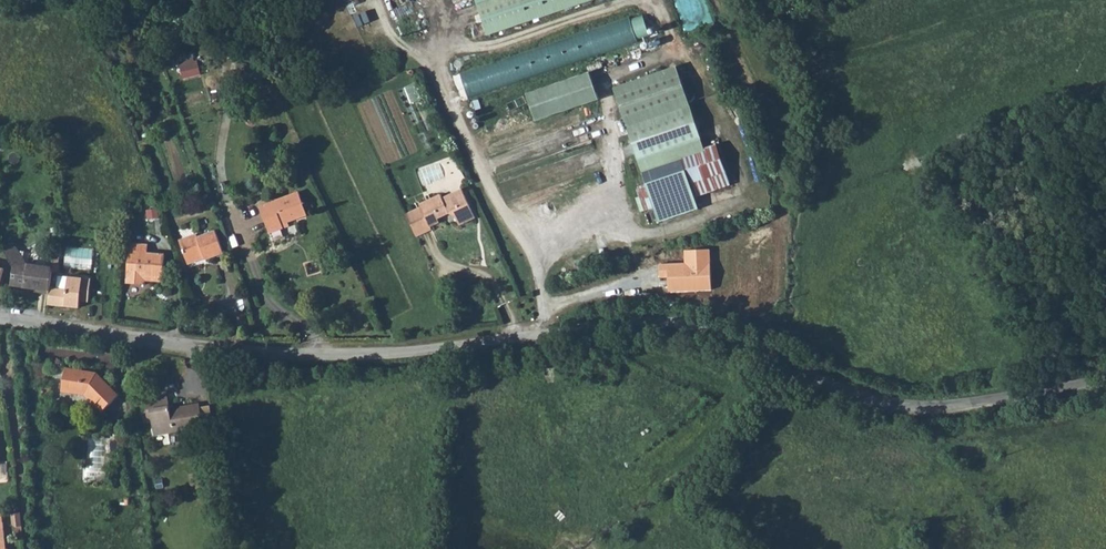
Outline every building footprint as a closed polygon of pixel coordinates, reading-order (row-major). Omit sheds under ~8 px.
[(488,35),(594,0),(476,0),(488,35)] [(630,17),(460,74),(468,99),(639,42),(638,41),(650,35),(642,14),(630,18),(630,17)] [(184,61),(180,62),(184,78),(200,74),(197,62),(185,65),(184,61)] [(256,65),(237,62),(236,72),(255,76),(256,65)] [(652,204),(658,222),(699,208),(694,195),(730,183),(717,146),(705,150),(676,66),(612,89),(646,183),(637,186),(643,207),(652,204)] [(526,94),(535,121),(598,99),(589,73),(526,94)] [(418,100),(428,128),(435,126),(420,80),(405,85),(411,103),(418,100)] [(420,207),(405,214),(416,236),(432,229),(430,227),(439,222),(438,219),(449,214),(455,216),(459,226),(476,218),(462,189),(442,198),(441,194),(419,204),(420,207)] [(299,192),(260,206),(270,233),(289,226),(287,219),(294,217),(295,220),(307,215),(299,192)] [(197,234),(179,241),(188,263),(204,257),(206,260),(224,253),(216,231),(198,237),(197,234)] [(130,243),(127,283),(145,284),(146,278),(149,278),(149,281),(163,282),(165,254),(148,253),(148,245),(130,243)] [(41,289),(50,290),(50,287),(52,271),(52,268),(27,265),(18,250),(16,247),(12,246),(9,245),(6,246),(2,249),(14,268),(11,285),(28,287),(31,291),(38,292),(41,289)] [(60,247),(55,246),(52,268),(52,271),(56,272),(57,271),(58,270),(60,247)] [(667,293),(710,290),(709,249),(684,251),(684,262),(658,265),(658,278),(666,278),(667,293)] [(67,289),(50,287),(50,290),(48,305),(79,308),(80,301),(88,302),(91,279),(68,277),(67,289)] [(96,374),(65,369),(62,391),(86,394),(103,411),(118,396),(96,374)] [(144,396),(146,411),(150,410),(152,420),(155,435),(203,427),(199,404),(175,408),(176,410),(170,411),(167,392),(144,396)] [(201,473),(192,473),(192,489),(201,489),(201,473)] [(210,473),(201,473),(201,489),(210,489),(210,473)] [(20,512),(11,513),(13,524),(16,527),(22,526),(20,512)]
